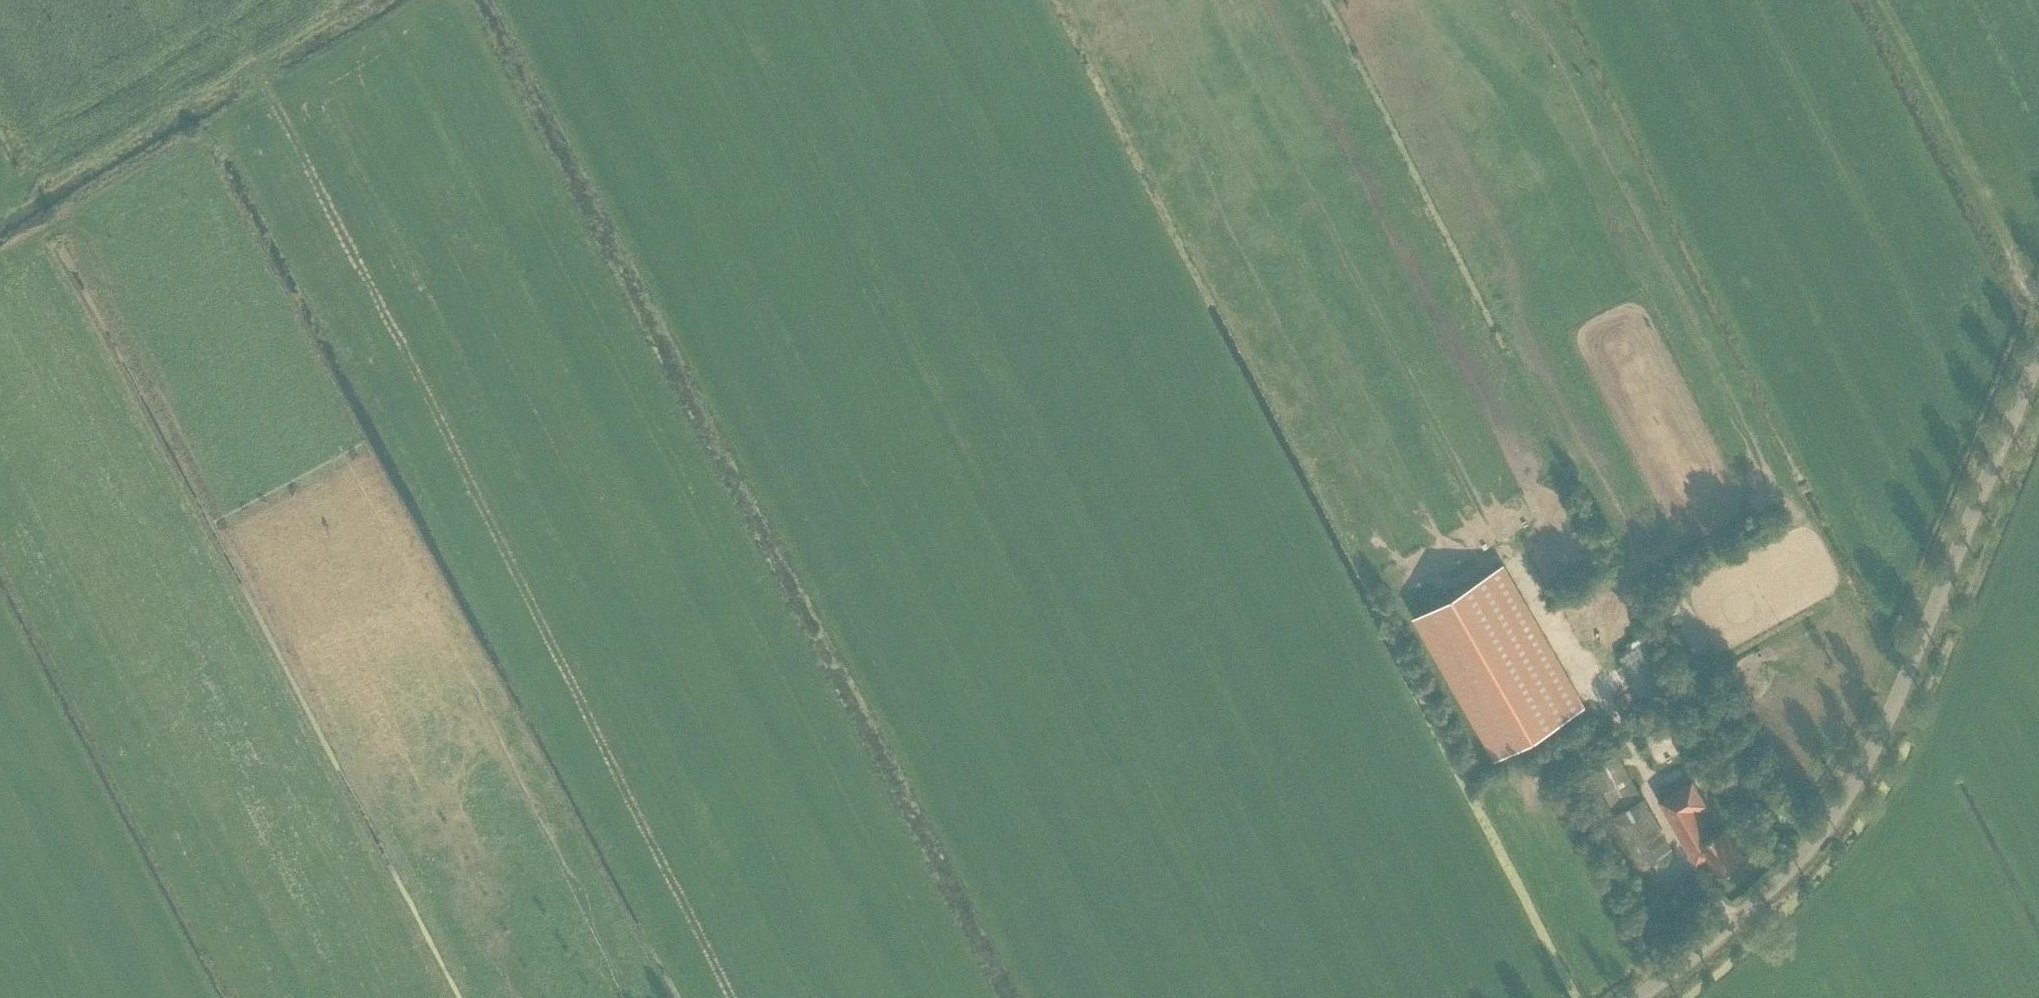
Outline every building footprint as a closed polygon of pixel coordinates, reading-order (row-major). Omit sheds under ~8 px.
[(1423,614),(1502,758),(1588,712),(1509,568),(1423,614)] [(1592,768),(1646,864),(1672,850),(1618,753),(1592,768)] [(1717,872),(1743,857),(1729,832),(1711,842),(1695,815),(1709,807),(1692,779),(1659,798),(1670,818),(1675,816),(1686,833),(1681,836),(1690,852),(1694,850),(1700,860),(1707,856),(1717,872)]
